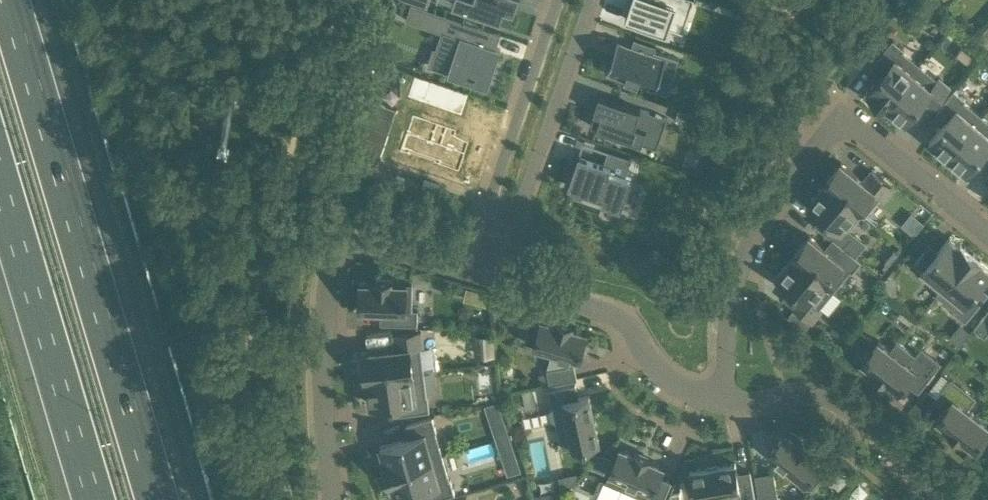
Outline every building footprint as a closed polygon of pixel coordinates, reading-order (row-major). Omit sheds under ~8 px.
[(452,3),(460,6),(482,13),(500,19),(504,7),(514,11),(518,0),(453,0),(452,3)] [(667,33),(669,27),(666,26),(671,12),(687,18),(693,1),(694,0),(642,0),(642,1),(638,0),(631,0),(625,18),(667,33)] [(421,24),(427,8),(411,3),(405,20),(407,20),(407,19),(421,24)] [(489,45),(494,31),(450,17),(445,32),(443,31),(436,51),(444,54),(440,66),(471,77),(471,79),(476,81),(488,85),(497,60),(494,59),(497,50),(500,50),(500,49),(493,47),(492,49),(488,48),(489,45)] [(618,40),(612,56),(606,73),(625,79),(623,83),(636,87),(638,84),(655,90),(660,73),(672,77),(679,58),(654,50),(656,45),(634,37),(632,44),(618,40)] [(886,69),(879,77),(868,91),(869,92),(868,93),(885,107),(919,65),(902,51),(904,49),(892,39),(875,60),(886,69)] [(919,65),(885,107),(886,108),(887,107),(904,121),(923,99),(933,108),(950,87),(939,77),(937,80),(919,65)] [(469,93),(414,74),(406,96),(462,115),(469,93)] [(959,84),(964,88),(968,82),(964,78),(959,84)] [(946,159),(981,116),(963,102),(965,99),(954,90),(937,111),(947,119),(929,141),(934,145),(932,148),(946,159)] [(595,112),(591,125),(641,142),(646,128),(644,127),(649,111),(599,94),(593,111),(595,112)] [(354,157),(377,165),(396,108),(373,100),(354,157)] [(709,131),(712,120),(678,109),(674,120),(709,131)] [(471,135),(412,115),(400,151),(459,171),(471,135)] [(946,159),(960,170),(961,168),(966,171),(984,149),(987,152),(987,122),(981,116),(946,159)] [(620,209),(631,177),(626,175),(631,158),(608,150),(604,163),(579,154),(568,186),(603,197),(601,202),(620,209)] [(873,190),(881,196),(883,198),(892,187),(872,170),(863,180),(840,161),(823,182),(865,215),(875,203),(868,197),(873,190)] [(865,215),(823,182),(824,183),(808,203),(822,215),(830,221),(822,231),(839,245),(860,262),(861,261),(856,257),(844,247),(852,237),(846,232),(848,228),(861,213),(864,216),(865,215)] [(917,233),(926,220),(913,211),(904,223),(917,233)] [(860,262),(839,245),(832,254),(809,235),(792,255),(834,289),(850,270),(852,272),(860,262)] [(932,259),(923,252),(914,263),(923,270),(920,273),(939,289),(936,293),(937,294),(971,252),(960,243),(960,244),(950,236),(938,251),(932,259)] [(971,252),(937,294),(956,309),(954,312),(965,321),(982,300),(972,292),(979,284),(987,272),(987,268),(981,262),(981,261),(971,252)] [(834,289),(792,255),(792,256),(793,256),(777,276),(791,288),(799,294),(791,304),(812,321),(821,310),(818,308),(834,289)] [(359,309),(381,309),(391,310),(390,323),(417,324),(418,309),(411,309),(412,283),(391,282),(392,279),(376,279),(376,282),(360,282),(359,309)] [(488,292),(477,289),(474,301),(485,303),(488,292)] [(974,328),(984,336),(987,331),(987,311),(974,328)] [(556,323),(541,319),(532,316),(525,342),(534,344),(534,345),(579,358),(586,332),(571,327),(572,324),(557,320),(556,323)] [(365,378),(423,371),(420,346),(423,346),(421,331),(394,334),(396,347),(362,352),(365,378)] [(471,333),(472,341),(491,340),(490,331),(471,333)] [(878,340),(861,361),(873,371),(873,372),(885,381),(886,380),(898,390),(905,381),(919,391),(934,371),(931,369),(938,360),(921,348),(915,355),(897,341),(891,349),(878,340)] [(550,383),(577,378),(573,363),(547,369),(550,383)] [(423,371),(365,378),(366,378),(367,378),(370,403),(401,400),(402,413),(429,410),(427,395),(426,395),(423,371)] [(973,448),(987,429),(987,424),(967,408),(975,397),(950,379),(933,402),(943,410),(936,419),(949,428),(948,429),(960,439),(961,438),(973,448)] [(599,441),(589,395),(578,397),(575,384),(549,390),(552,404),(554,404),(563,448),(599,441)] [(536,407),(534,397),(522,400),(524,409),(536,407)] [(501,413),(497,402),(485,405),(489,417),(501,413)] [(386,472),(442,455),(435,432),(437,431),(432,417),(406,424),(410,437),(380,446),(384,458),(383,459),(386,472)] [(821,461),(822,460),(810,451),(812,448),(799,438),(797,440),(785,431),(768,452),(804,481),(812,487),(829,467),(821,461)] [(466,449),(474,467),(500,455),(493,438),(466,449)] [(663,465),(649,459),(650,458),(635,452),(634,453),(620,447),(606,481),(647,499),(663,499),(671,481),(659,476),(663,465)] [(601,454),(589,467),(604,473),(610,458),(601,454)] [(386,472),(390,485),(392,484),(395,496),(425,488),(429,499),(430,499),(455,493),(451,479),(449,479),(442,455),(386,472)] [(509,473),(520,469),(516,458),(505,462),(509,473)] [(750,471),(737,473),(735,462),(689,470),(694,497),(723,492),(724,499),(741,499),(755,497),(750,471)] [(577,472),(564,475),(567,488),(578,478),(577,472)] [(774,472),(755,475),(759,499),(779,499),(774,472)] [(562,494),(561,489),(534,495),(536,499),(556,499),(562,494)]
